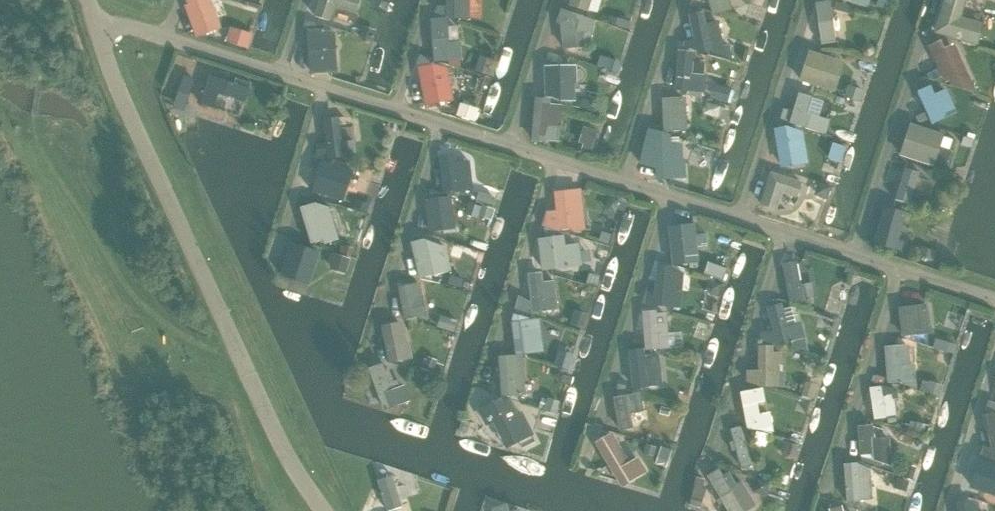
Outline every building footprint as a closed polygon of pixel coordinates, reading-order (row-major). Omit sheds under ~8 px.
[(211,0),(186,0),(187,4),(184,5),(196,38),(222,28),(211,0)] [(314,15),(329,20),(334,5),(355,13),(360,0),(319,0),(314,15)] [(446,6),(438,6),(435,12),(446,16),(446,18),(470,18),(470,0),(446,0),(446,6)] [(568,5),(588,11),(588,10),(598,12),(601,0),(570,0),(568,5)] [(713,15),(732,9),(729,0),(708,0),(713,15)] [(935,32),(978,45),(984,23),(962,16),(966,0),(944,0),(935,32)] [(830,1),(815,3),(821,44),(836,42),(830,1)] [(572,11),(561,8),(556,22),(560,24),(563,49),(590,45),(596,20),(572,11)] [(704,11),(688,14),(694,39),(683,42),(683,47),(696,51),(697,54),(711,51),(712,53),(731,59),(728,44),(723,45),(718,22),(707,24),(704,11)] [(447,19),(430,20),(434,61),(449,60),(449,65),(460,68),(459,59),(462,59),(460,41),(449,42),(447,19)] [(322,27),(307,29),(310,73),(338,71),(335,32),(322,27)] [(975,87),(954,43),(944,47),(940,39),(928,45),(938,68),(926,74),(929,78),(934,80),(942,76),(945,82),(949,79),(950,84),(974,91),(975,87)] [(693,52),(678,50),(674,90),(704,93),(705,76),(691,74),(693,52)] [(845,61),(808,50),(799,81),(835,92),(845,61)] [(417,66),(425,106),(453,100),(447,67),(431,62),(417,66)] [(577,65),(544,66),(545,97),(551,97),(561,100),(576,101),(575,84),(578,84),(577,65)] [(251,89),(209,75),(200,104),(214,109),(219,93),(246,102),(251,89)] [(944,115),(956,110),(946,87),(934,93),(931,84),(927,86),(924,82),(916,85),(919,90),(918,90),(927,111),(916,116),(918,120),(922,121),(930,118),(932,123),(945,117),(944,115)] [(812,97),(799,93),(789,122),(826,134),(830,120),(807,113),(812,97)] [(551,98),(534,97),(531,141),(548,142),(548,140),(559,141),(562,105),(550,104),(551,98)] [(686,97),(662,98),(663,131),(687,130),(686,97)] [(342,141),(339,116),(323,118),(326,144),(317,145),(318,155),(328,153),(328,158),(356,155),(354,139),(342,141)] [(921,159),(914,122),(900,125),(906,162),(921,159)] [(787,125),(773,129),(780,167),(808,163),(803,133),(787,125)] [(656,168),(656,180),(686,178),(685,160),(671,160),(670,137),(654,138),(654,146),(644,143),(639,164),(656,168)] [(446,194),(447,194),(473,191),(469,160),(456,162),(455,154),(439,155),(444,193),(444,194),(446,194)] [(325,158),(311,162),(320,199),(334,195),(325,158)] [(900,162),(887,167),(902,207),(915,202),(900,162)] [(801,182),(770,172),(760,204),(777,210),(782,192),(796,197),(801,182)] [(447,196),(447,194),(446,194),(444,194),(444,193),(430,189),(431,198),(425,199),(429,232),(455,228),(451,195),(447,196)] [(543,226),(560,230),(560,229),(571,228),(572,230),(585,229),(581,189),(554,191),(556,210),(546,211),(542,225),(543,226)] [(316,203),(301,207),(311,241),(326,237),(316,203)] [(906,212),(883,206),(873,244),(896,250),(906,212)] [(693,223),(669,226),(673,264),(698,262),(693,223)] [(560,230),(543,226),(545,236),(539,237),(543,271),(567,268),(563,235),(561,235),(560,230)] [(424,239),(412,241),(421,278),(432,275),(424,239)] [(318,275),(304,240),(292,245),(306,280),(318,275)] [(797,261),(782,264),(789,304),(818,298),(815,282),(801,285),(797,261)] [(672,266),(657,265),(654,295),(646,294),(645,305),(681,308),(683,272),(672,266)] [(543,281),(542,272),(528,273),(531,301),(519,295),(515,309),(533,314),(533,312),(558,310),(555,280),(543,281)] [(420,282),(398,286),(404,319),(426,314),(420,282)] [(787,325),(781,303),(767,306),(773,330),(761,331),(762,339),(778,344),(792,341),(792,344),(807,350),(801,322),(787,325)] [(926,304),(898,307),(901,336),(930,333),(926,304)] [(657,314),(656,310),(642,311),(645,350),(669,348),(666,313),(657,314)] [(514,313),(512,323),(516,355),(540,351),(536,320),(514,313)] [(403,321),(381,325),(388,362),(413,358),(410,341),(407,342),(403,321)] [(908,344),(884,346),(887,382),(900,381),(900,384),(917,389),(915,364),(910,364),(908,344)] [(758,369),(746,369),(746,381),(760,385),(785,387),(785,371),(782,371),(782,351),(773,351),(773,345),(758,345),(758,369)] [(643,348),(628,350),(632,388),(662,385),(659,357),(645,359),(643,348)] [(523,354),(499,356),(502,396),(526,394),(523,354)] [(383,362),(368,367),(384,410),(411,400),(405,384),(399,386),(397,379),(390,382),(389,378),(393,377),(389,367),(385,369),(383,362)] [(882,385),(869,387),(874,419),(887,418),(887,423),(897,421),(894,399),(898,398),(897,391),(883,393),(882,385)] [(763,387),(740,391),(747,428),(774,432),(770,411),(759,413),(758,405),(766,404),(763,387)] [(640,393),(613,397),(618,430),(633,428),(631,413),(643,411),(640,393)] [(503,402),(501,397),(477,409),(485,426),(492,423),(505,449),(534,434),(522,411),(518,413),(511,399),(503,402)] [(993,412),(994,412),(994,413),(994,402),(988,400),(985,408),(985,410),(993,412)] [(993,412),(983,414),(991,446),(989,447),(983,446),(981,454),(994,459),(994,413),(994,412),(993,412)] [(873,424),(857,426),(860,455),(873,454),(873,459),(892,466),(889,437),(874,438),(873,424)] [(741,466),(752,463),(741,426),(730,429),(741,466)] [(612,432),(595,442),(622,487),(648,472),(638,456),(630,461),(612,432)] [(969,462),(976,500),(994,496),(994,476),(990,477),(985,458),(969,462)] [(858,462),(844,464),(846,502),(872,500),(870,469),(858,462)] [(707,475),(729,510),(746,510),(757,505),(742,480),(735,483),(729,472),(723,475),(719,468),(707,475)] [(387,510),(402,506),(392,475),(377,480),(387,510)] [(955,502),(957,510),(978,510),(977,506),(973,507),(972,499),(955,502)] [(491,507),(492,510),(521,510),(520,508),(510,510),(508,503),(491,507)]
